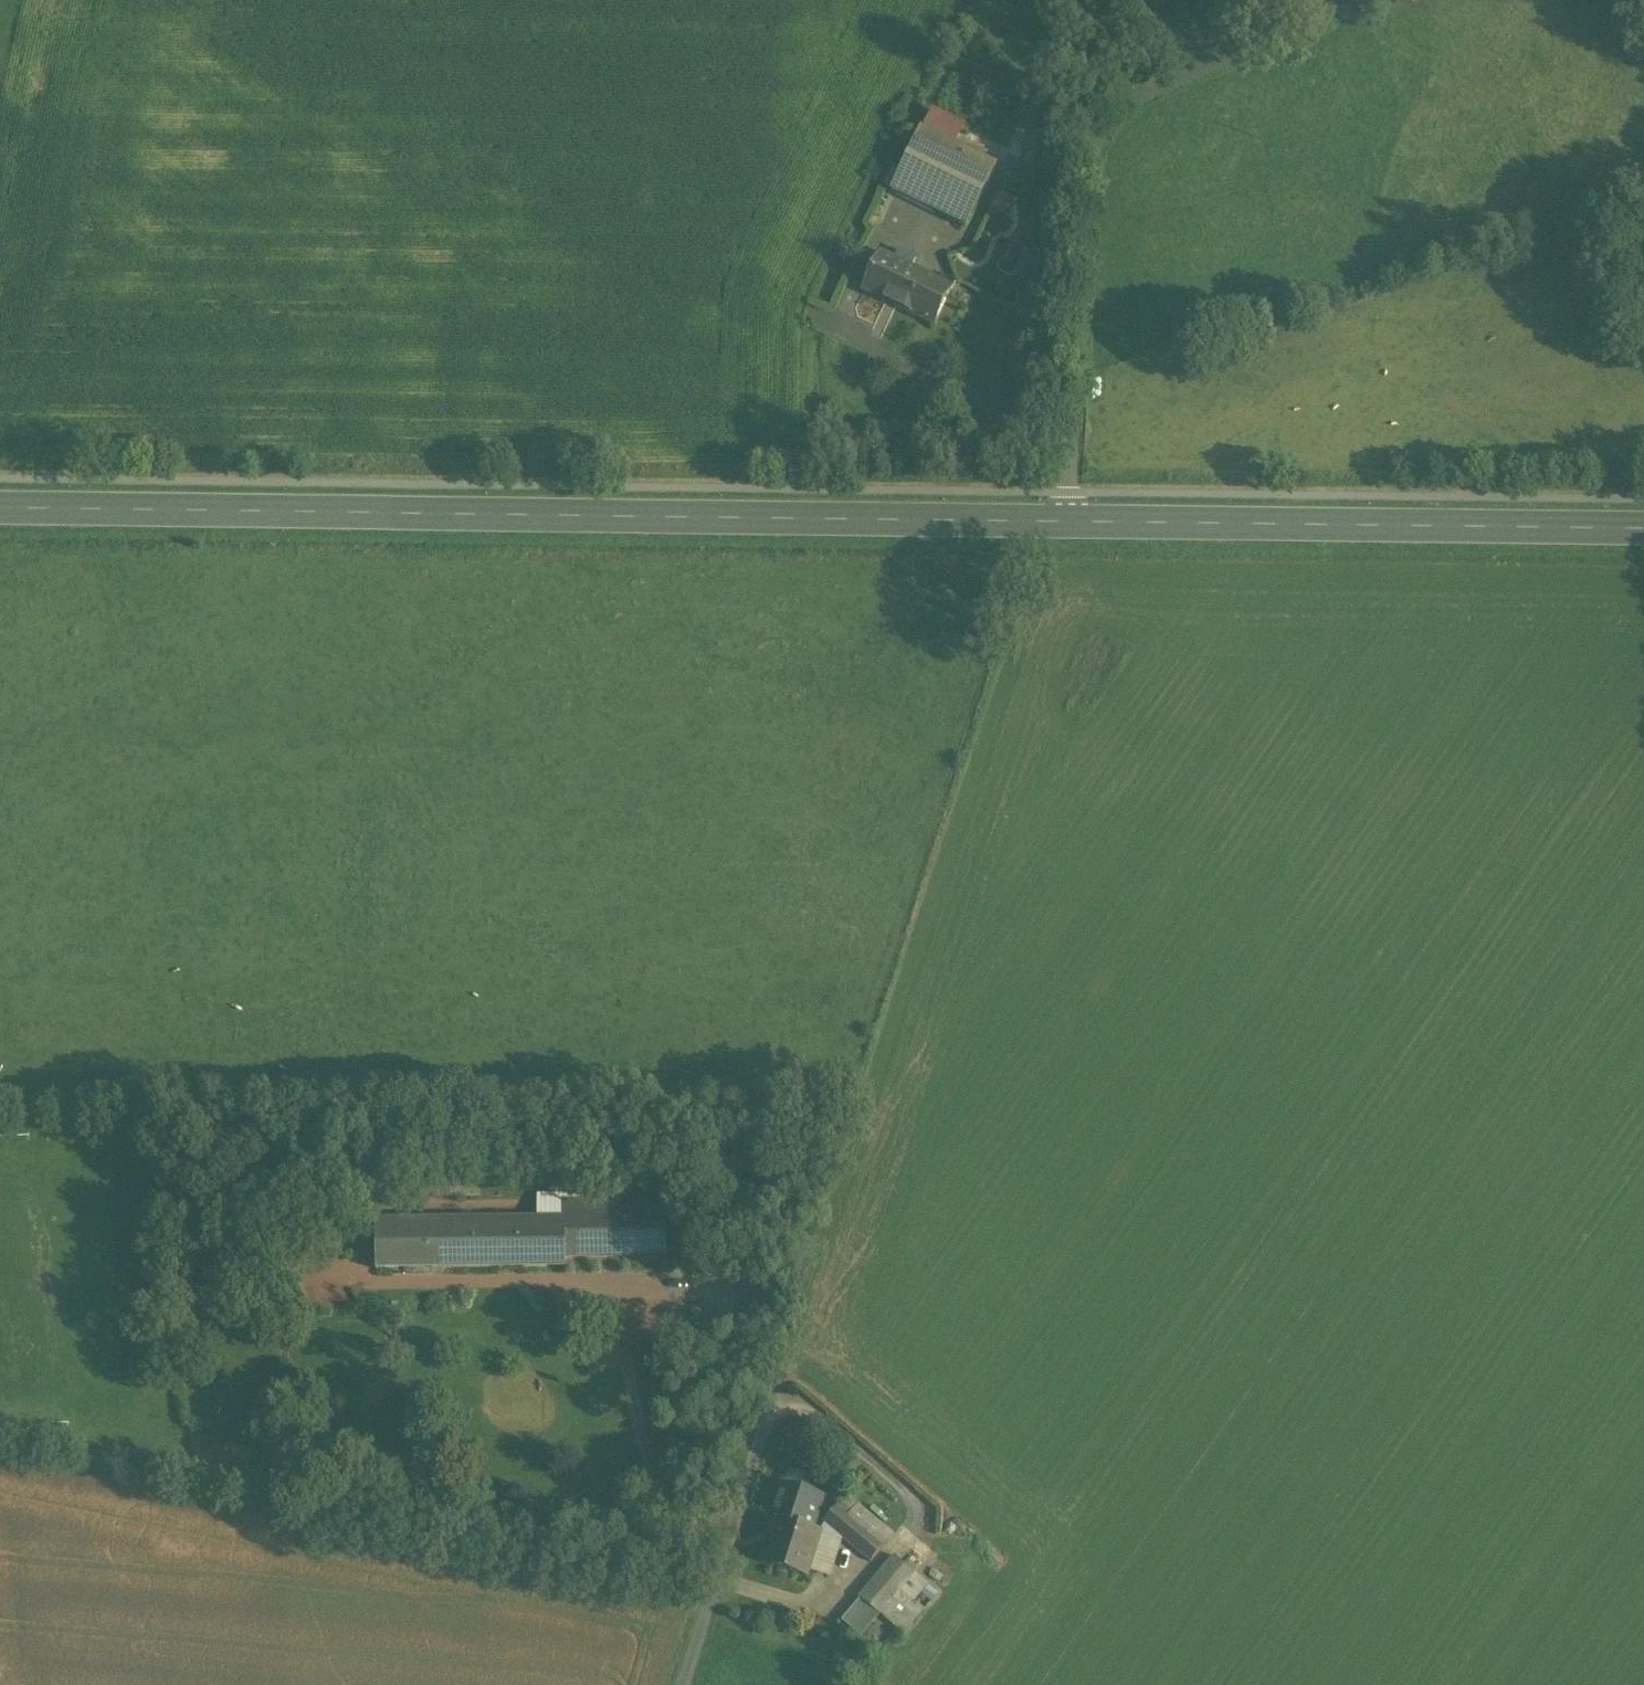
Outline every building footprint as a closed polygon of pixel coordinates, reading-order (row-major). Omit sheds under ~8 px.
[(923,129),(893,191),(966,226),(996,164),(923,129)] [(882,255),(865,291),(935,324),(952,289),(911,269),(916,259),(899,251),(894,261),(882,255)] [(562,1218),(376,1221),(377,1271),(567,1267),(567,1254),(624,1253),(623,1223),(669,1222),(669,1197),(562,1199),(562,1218)] [(780,1520),(765,1565),(807,1579),(824,1528),(812,1525),(821,1499),(782,1486),(772,1517),(780,1520)] [(847,1494),(824,1521),(871,1561),(894,1534),(847,1494)]
